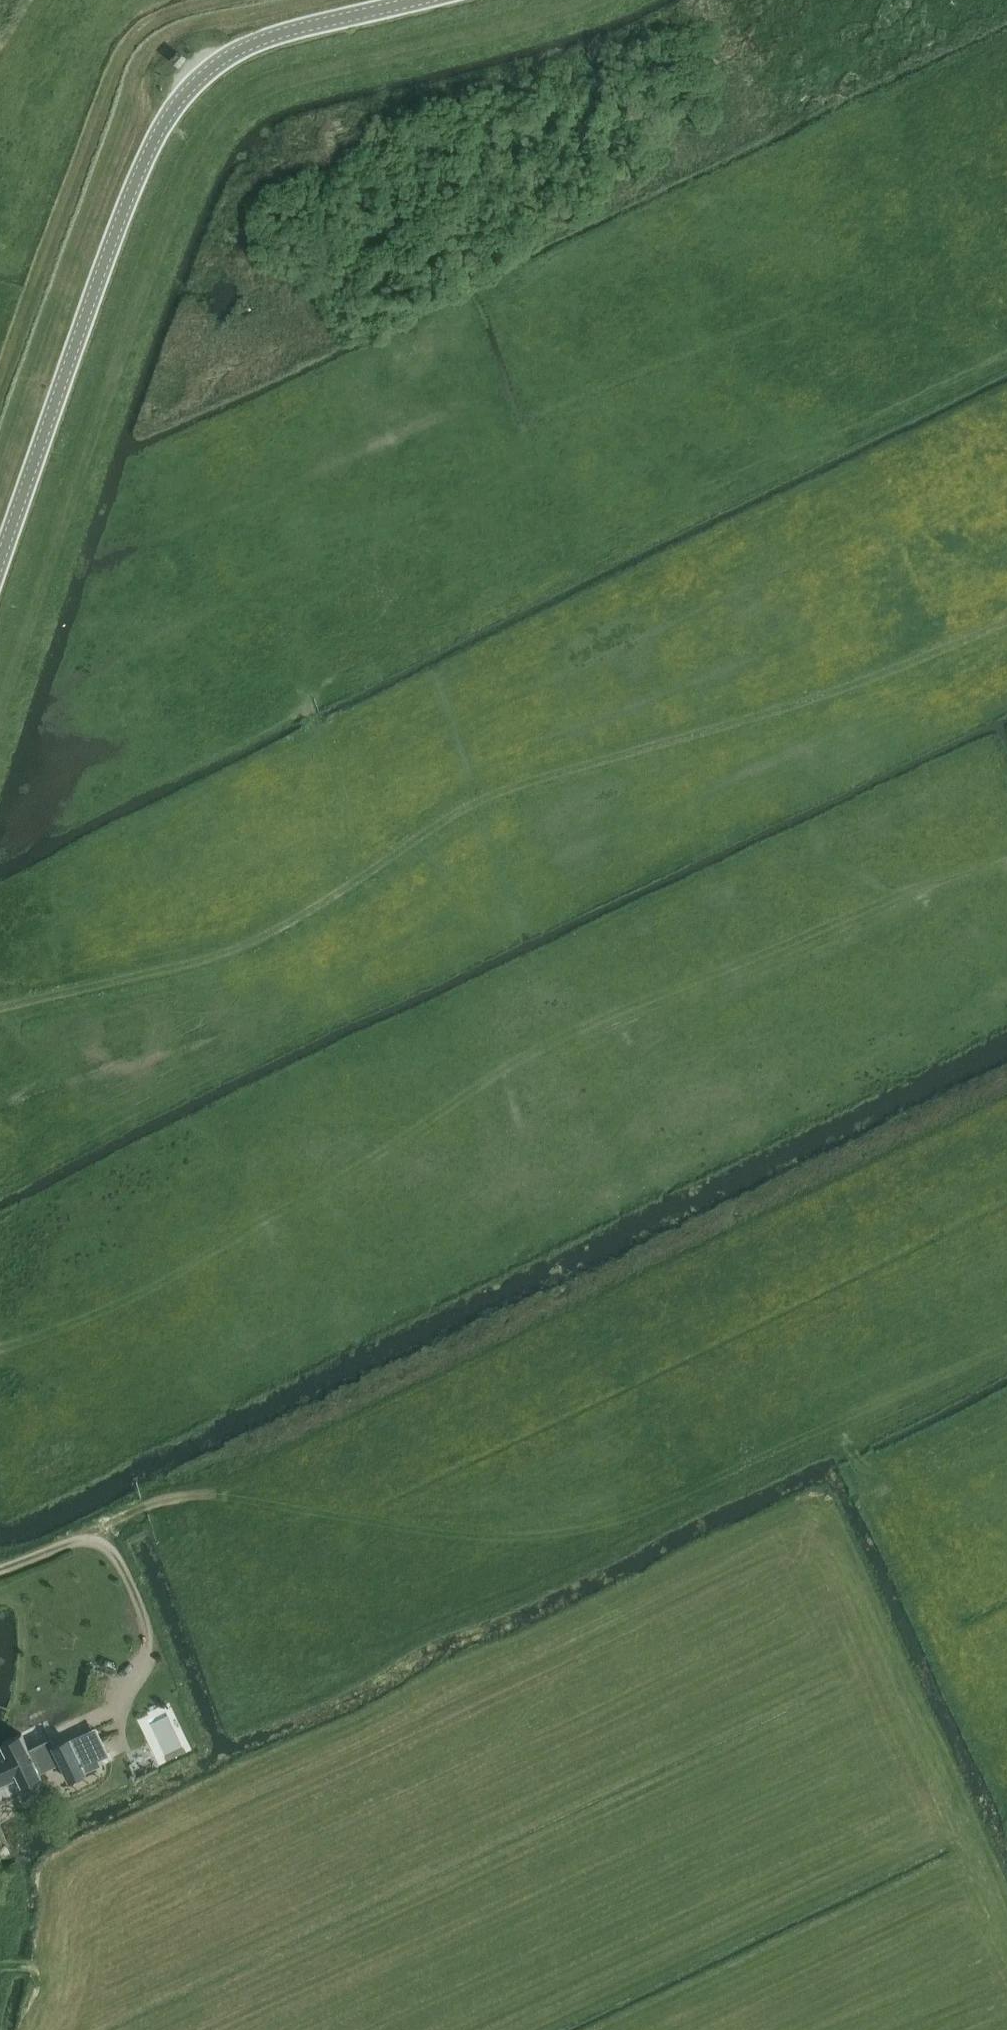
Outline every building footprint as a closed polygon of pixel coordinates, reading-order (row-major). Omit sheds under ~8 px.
[(176,1710),(152,1714),(160,1756),(184,1751),(176,1710)] [(25,1790),(22,1783),(41,1774),(40,1770),(60,1763),(68,1779),(86,1771),(86,1770),(101,1763),(85,1730),(54,1745),(51,1738),(29,1748),(22,1733),(2,1742),(5,1748),(0,1750),(0,1802),(25,1790)] [(136,1764),(150,1760),(146,1748),(133,1752),(136,1764)]
